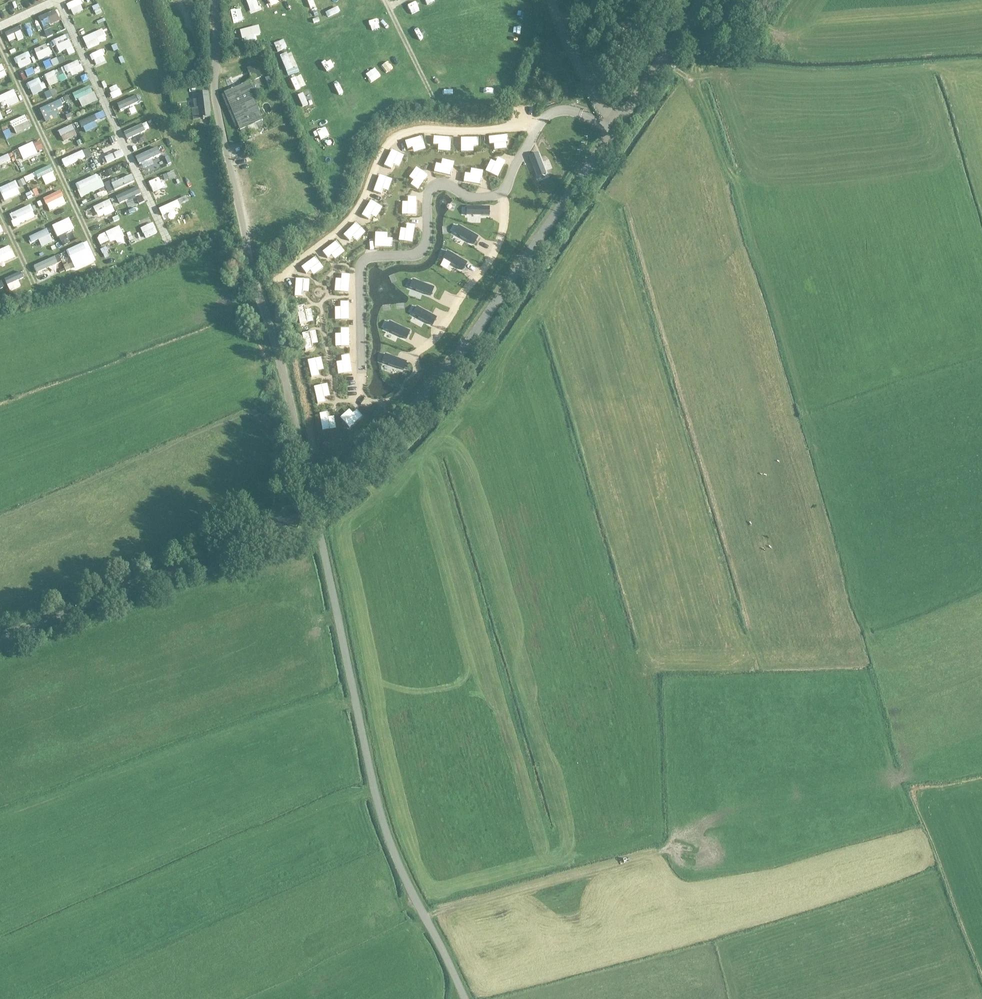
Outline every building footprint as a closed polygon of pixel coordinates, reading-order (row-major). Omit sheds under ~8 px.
[(230,11),(241,6),(238,0),(228,0),(226,1),(230,11)] [(36,12),(41,22),(57,15),(53,5),(36,12)] [(349,12),(339,14),(340,21),(351,18),(349,12)] [(251,23),(245,24),(244,19),(238,20),(241,36),(253,34),(251,23)] [(3,26),(7,36),(19,31),(15,21),(3,26)] [(54,42),(63,41),(61,31),(52,32),(54,42)] [(271,38),(274,47),(283,44),(280,35),(271,38)] [(33,42),(36,53),(48,49),(44,39),(33,42)] [(11,52),(16,63),(29,57),(25,47),(11,52)] [(282,64),(292,62),(289,51),(279,53),(282,64)] [(55,69),(66,66),(66,68),(78,65),(76,56),(53,63),(55,69)] [(29,62),(21,66),(24,73),(33,69),(29,62)] [(51,65),(41,70),(43,76),(54,71),(51,65)] [(261,77),(255,66),(247,69),(253,81),(261,77)] [(288,73),(291,82),(300,78),(297,70),(288,73)] [(24,78),(28,89),(38,85),(34,74),(24,78)] [(224,93),(225,94),(222,95),(235,125),(238,124),(242,134),(249,131),(248,127),(255,124),(257,128),(265,124),(253,97),(256,96),(250,82),(224,93)] [(49,86),(41,89),(44,95),(51,92),(49,86)] [(16,96),(13,90),(0,97),(0,104),(16,96)] [(211,123),(211,118),(212,118),(208,93),(198,94),(198,100),(194,100),(195,109),(192,109),(194,120),(200,120),(201,124),(211,123)] [(39,101),(41,107),(60,100),(58,94),(39,101)] [(312,106),(321,103),(319,98),(310,101),(312,106)] [(47,109),(41,111),(43,117),(49,114),(47,109)] [(27,122),(25,116),(10,123),(12,128),(27,122)] [(55,125),(57,131),(71,125),(69,120),(55,125)] [(508,136),(489,138),(490,146),(509,144),(508,136)] [(422,137),(405,142),(407,148),(424,144),(422,137)] [(434,137),(433,144),(450,145),(451,138),(434,137)] [(20,155),(34,148),(32,143),(17,150),(20,155)] [(78,146),(63,153),(65,159),(80,152),(78,146)] [(10,154),(7,148),(0,151),(0,158),(10,154)] [(392,151),(384,166),(390,169),(398,154),(392,151)] [(62,160),(64,167),(84,158),(81,152),(62,160)] [(537,154),(529,157),(537,177),(546,175),(537,154)] [(8,155),(0,159),(0,166),(10,161),(8,155)] [(498,159),(490,174),(498,178),(505,162),(498,159)] [(28,168),(30,174),(46,168),(44,162),(28,168)] [(453,169),(436,165),(435,173),(451,176),(453,169)] [(421,172),(411,185),(417,190),(427,176),(421,172)] [(482,178),(465,175),(463,183),(480,186),(482,178)] [(97,176),(76,185),(82,198),(105,188),(100,177),(98,178),(97,176)] [(380,176),(374,192),(381,194),(387,178),(380,176)] [(0,189),(0,194),(1,196),(18,188),(14,182),(0,189)] [(62,198),(59,192),(42,200),(45,206),(62,198)] [(408,199),(408,216),(417,216),(418,199),(408,199)] [(109,201),(92,208),(95,214),(111,206),(109,201)] [(371,202),(362,216),(368,219),(377,205),(371,202)] [(11,222),(33,212),(30,206),(8,216),(11,222)] [(467,207),(467,215),(489,216),(489,207),(467,207)] [(74,222),(60,228),(62,233),(76,227),(74,222)] [(360,229),(356,224),(344,235),(349,240),(360,229)] [(404,242),(412,243),(415,226),(407,225),(404,242)] [(105,233),(107,238),(120,232),(118,227),(105,233)] [(457,228),(454,234),(476,245),(478,238),(457,228)] [(62,235),(65,240),(78,234),(76,229),(62,235)] [(392,240),(375,239),(375,247),(392,247),(392,240)] [(52,241),(38,247),(41,252),(55,247),(52,241)] [(29,254),(38,249),(35,243),(26,247),(29,254)] [(323,253),(327,258),(340,249),(335,243),(323,253)] [(68,251),(70,257),(86,249),(84,244),(68,251)] [(8,247),(0,250),(0,257),(11,252),(8,247)] [(447,251),(443,258),(462,270),(466,262),(447,251)] [(315,258),(302,268),(306,274),(320,265),(315,258)] [(49,266),(46,261),(32,267),(35,273),(49,266)] [(18,266),(0,274),(3,280),(21,272),(18,266)] [(3,280),(6,286),(22,279),(20,273),(3,280)] [(349,276),(342,276),(341,293),(348,293),(349,276)] [(296,280),(294,297),(301,298),(303,281),(296,280)] [(414,280),(411,288),(432,295),(434,288),(414,280)] [(417,308),(413,315),(433,326),(437,318),(417,308)] [(389,322),(386,330),(407,339),(410,332),(389,322)] [(309,334),(303,335),(306,350),(312,349),(309,334)] [(407,362),(386,354),(382,364),(403,371),(407,362)] [(349,356),(342,358),(343,367),(345,374),(352,372),(349,356)] [(315,360),(308,362),(312,378),(318,376),(315,360)] [(323,386),(313,388),(317,405),(327,403),(323,386)] [(357,412),(344,423),(349,429),(362,418),(357,412)] [(327,413),(320,414),(323,431),(330,430),(327,413)]
